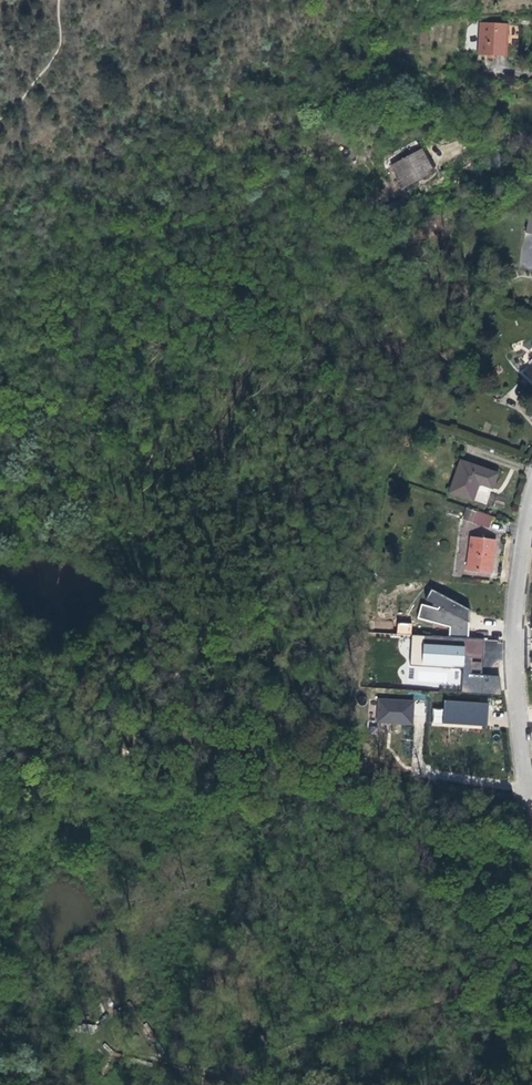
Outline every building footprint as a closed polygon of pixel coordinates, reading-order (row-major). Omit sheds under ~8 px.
[(514,24),(480,20),(477,49),(512,52),(513,44),(514,24)] [(424,163),(419,154),(390,171),(403,191),(431,175),(424,163)] [(520,218),(517,231),(531,234),(531,220),(520,218)] [(531,372),(511,398),(531,414),(531,373),(531,372)] [(494,477),(459,462),(448,491),(467,499),(475,483),(480,485),(489,489),(494,477)] [(494,523),(478,517),(473,529),(489,536),(494,523)] [(496,549),(473,547),(470,581),(493,582),(495,562),(496,549)] [(466,608),(430,590),(426,600),(435,605),(431,607),(420,606),(417,619),(449,627),(450,637),(468,639),(469,619),(463,616),(465,612),(466,608)] [(397,623),(397,634),(411,634),(411,623),(397,623)] [(484,665),(503,664),(503,640),(483,640),(484,665)] [(460,686),(461,668),(447,668),(446,686),(460,686)] [(415,702),(379,699),(377,722),(414,725),(414,714),(415,702)] [(487,704),(445,702),(444,724),(487,727),(487,713),(487,704)]
